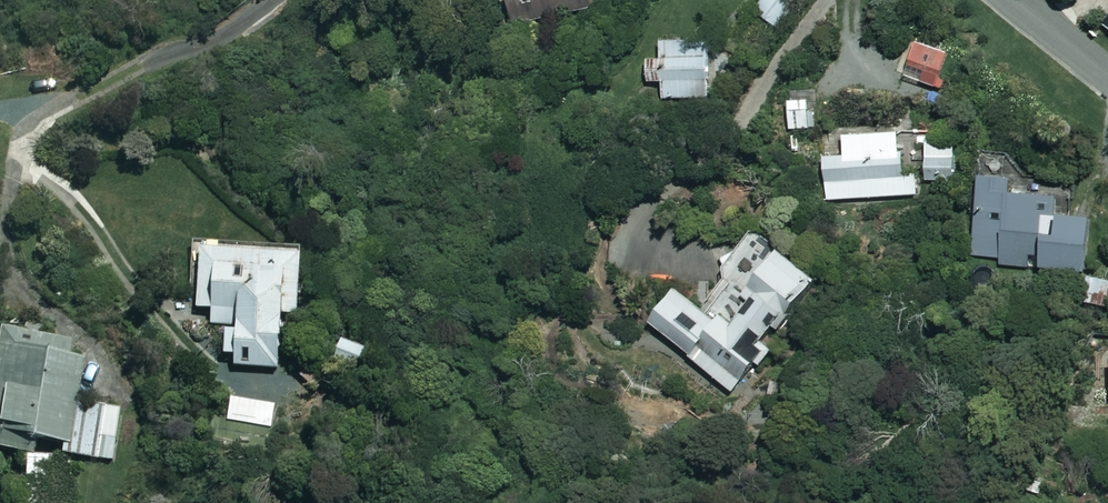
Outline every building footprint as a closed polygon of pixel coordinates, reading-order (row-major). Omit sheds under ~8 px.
[(494,25),(590,3),(589,0),(488,0),(494,25)] [(752,8),(778,27),(797,0),(759,0),(752,8)] [(704,40),(657,36),(655,55),(646,55),(644,79),(663,81),(661,96),(699,100),(704,40)] [(945,42),(920,43),(921,70),(946,69),(945,42)] [(807,97),(787,98),(789,129),(809,127),(807,97)] [(896,127),(839,131),(841,154),(821,155),(824,201),(917,195),(915,169),(899,170),(896,127)] [(952,178),(953,135),(922,135),(921,178),(952,178)] [(1005,173),(973,172),(971,256),(999,256),(999,264),(1081,266),(1082,211),(1070,210),(1071,192),(1005,191),(1005,173)] [(810,271),(754,228),(721,272),(734,282),(710,313),(668,282),(642,316),(690,352),(688,355),(730,387),(761,346),(756,342),(810,271)] [(295,248),(195,246),(194,307),(209,307),(209,323),(221,323),(220,366),(274,367),(275,313),(293,313),(295,248)] [(0,326),(0,446),(26,450),(28,434),(59,439),(57,451),(96,458),(100,436),(114,439),(119,409),(72,401),(80,355),(61,352),(64,337),(0,326)] [(378,348),(335,337),(328,365),(370,377),(378,348)] [(276,406),(228,399),(224,427),(272,434),(276,406)] [(24,452),(21,502),(55,502),(57,454),(24,452)]
